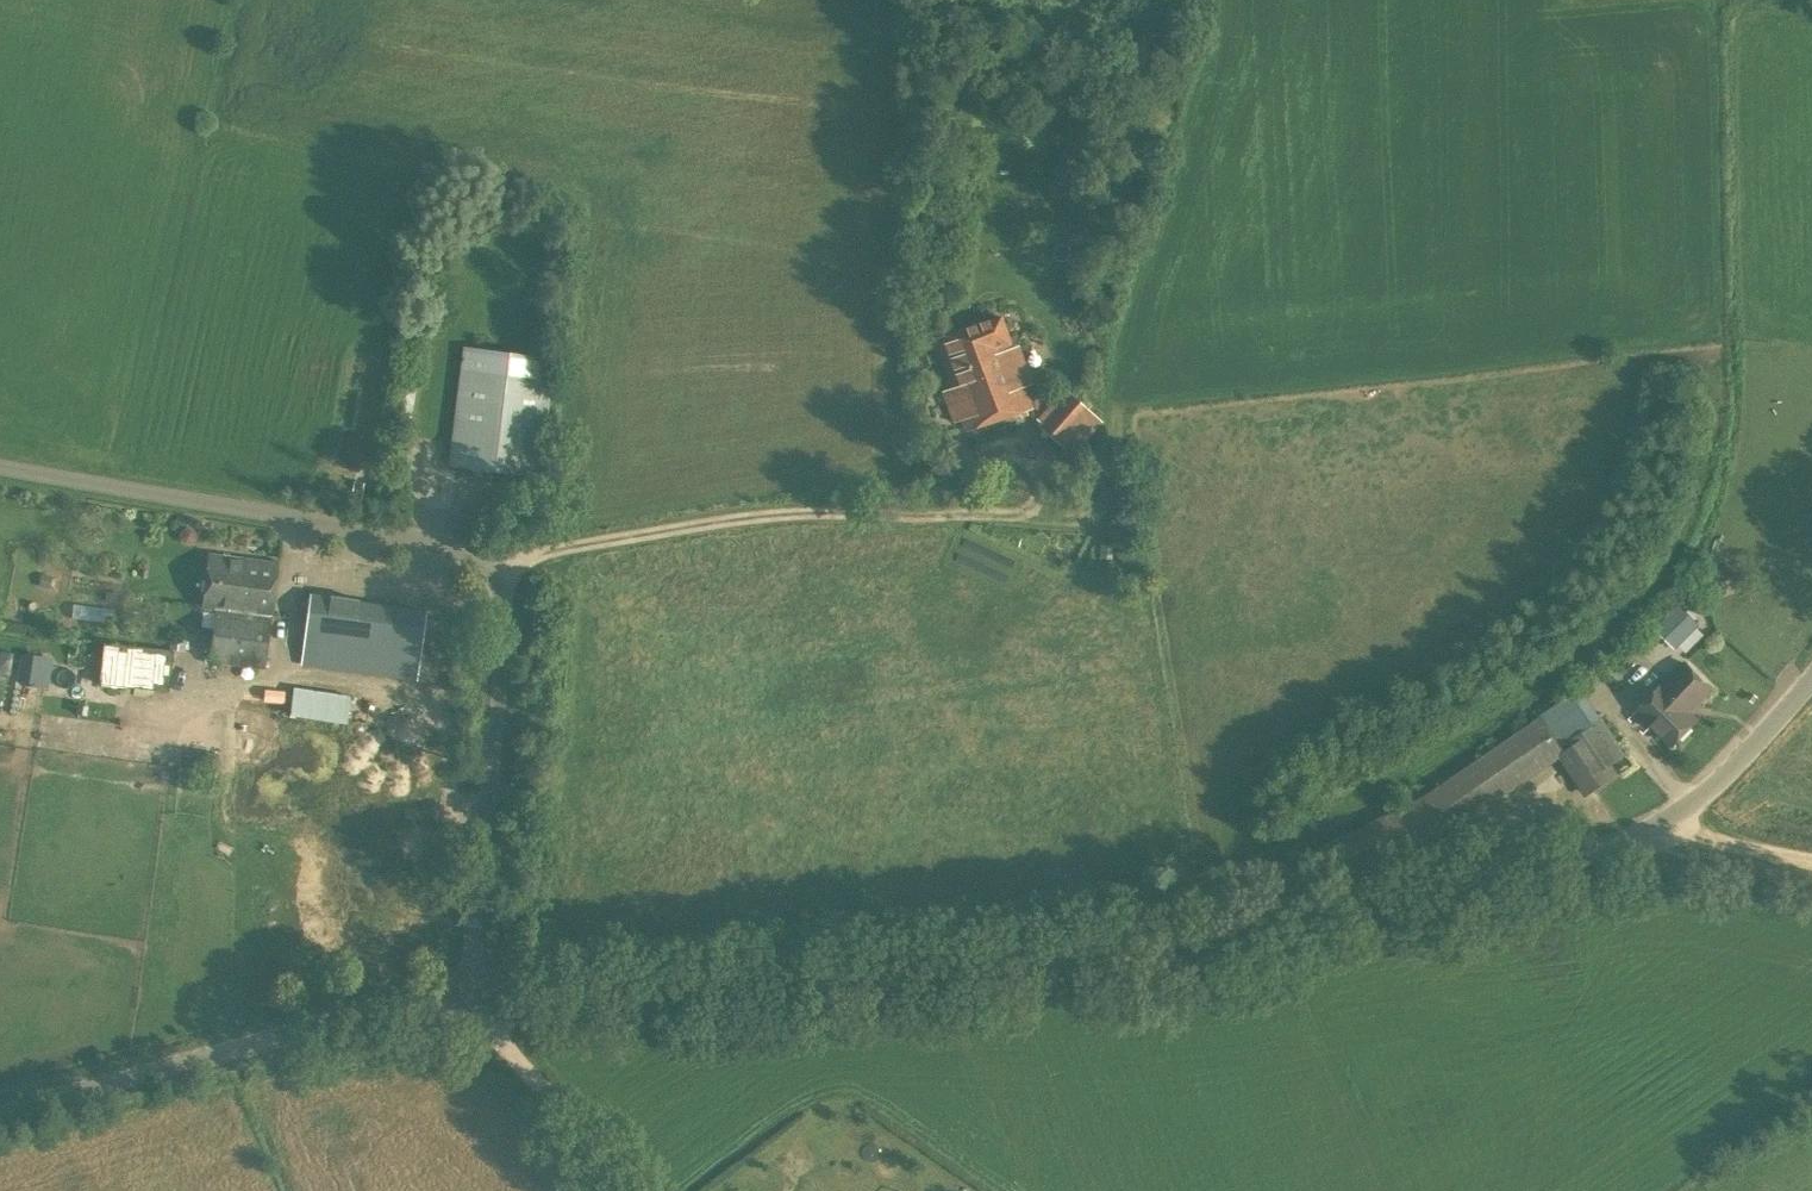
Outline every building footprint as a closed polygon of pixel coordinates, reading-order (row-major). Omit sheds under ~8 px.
[(935,341),(967,430),(1030,408),(1007,344),(1009,343),(999,317),(935,341)] [(450,464),(539,476),(554,355),(465,343),(450,464)] [(1091,406),(1073,390),(1042,426),(1072,452),(1092,429),(1080,419),(1091,406)] [(351,497),(361,499),(363,482),(353,481),(351,497)] [(209,554),(203,606),(272,615),(278,563),(209,554)] [(351,670),(360,600),(310,592),(301,663),(351,670)] [(1702,611),(1690,601),(1683,610),(1678,605),(1656,628),(1675,647),(1697,624),(1694,621),(1702,611)] [(265,667),(272,615),(203,606),(202,608),(216,610),(210,660),(265,667)] [(139,611),(126,609),(123,627),(136,629),(139,611)] [(184,651),(185,640),(170,639),(169,650),(184,651)] [(169,692),(173,651),(102,643),(98,684),(169,692)] [(10,650),(0,650),(0,673),(8,674),(10,650)] [(34,687),(38,657),(24,655),(20,685),(34,687)] [(1686,663),(1663,687),(1687,710),(1693,704),(1694,705),(1711,688),(1686,663)] [(335,828),(350,722),(353,694),(294,684),(291,706),(243,701),(228,814),(335,828)] [(1687,710),(1663,687),(1661,685),(1637,710),(1652,725),(1654,724),(1660,730),(1659,731),(1673,745),(1697,720),(1687,710)] [(1337,886),(1449,827),(1558,753),(1583,789),(1611,770),(1606,763),(1623,752),(1578,686),(1539,712),(1424,792),(1317,847),(1337,886)]
